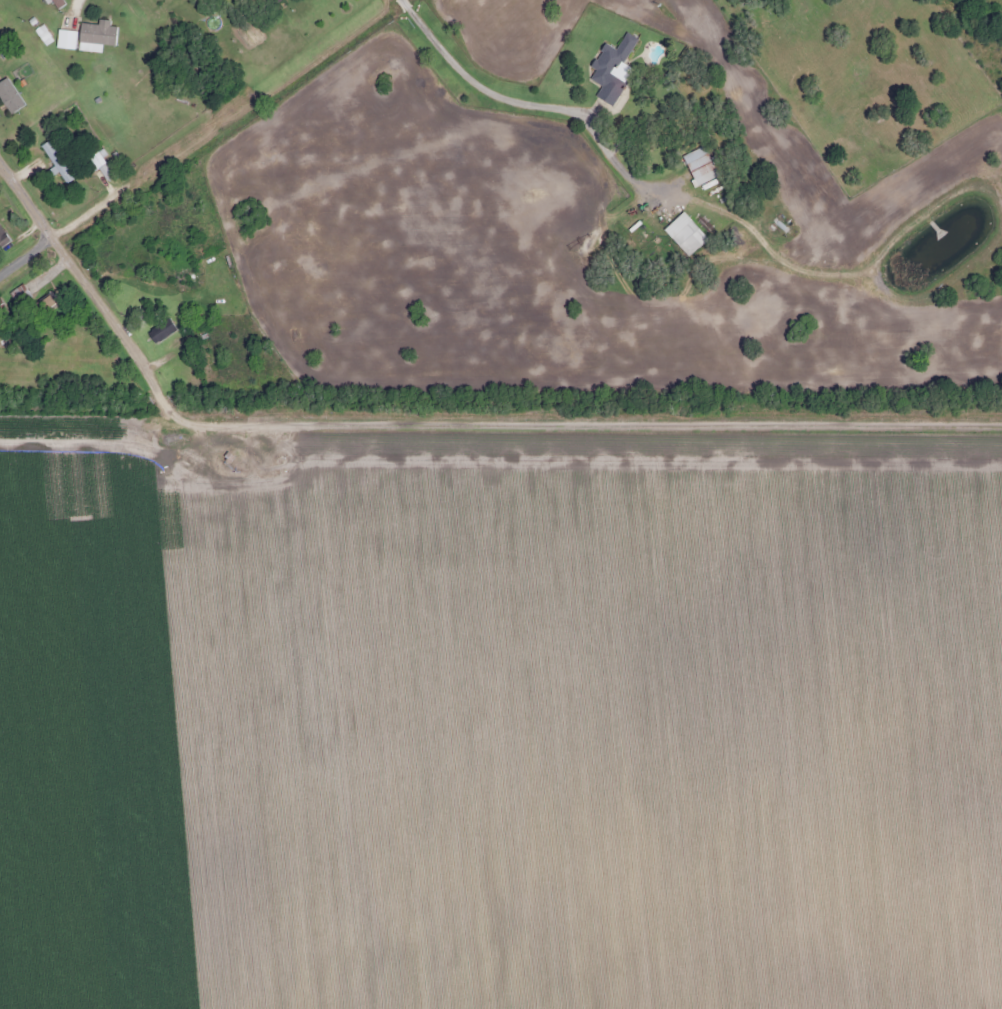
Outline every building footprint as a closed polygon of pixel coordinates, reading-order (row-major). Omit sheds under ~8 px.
[(80,20),(76,48),(100,51),(101,42),(113,44),(116,22),(97,20),(96,22),(80,20)] [(55,46),(73,48),(75,29),(57,27),(55,46)] [(629,72),(619,65),(635,38),(624,31),(614,47),(603,41),(588,65),(593,68),(587,77),(599,84),(593,94),(610,104),(629,72)] [(8,113),(23,103),(5,75),(0,78),(0,100),(8,113)] [(51,165),(63,183),(72,176),(46,139),(39,144),(52,164),(51,165)] [(714,176),(706,145),(683,152),(691,182),(714,176)] [(90,169),(105,163),(99,149),(84,156),(90,169)] [(686,255),(706,237),(682,209),(661,227),(686,255)] [(7,292),(19,306),(31,296),(19,282),(7,292)] [(39,297),(40,311),(53,310),(53,296),(39,297)] [(152,342),(174,329),(167,317),(145,331),(152,342)]
